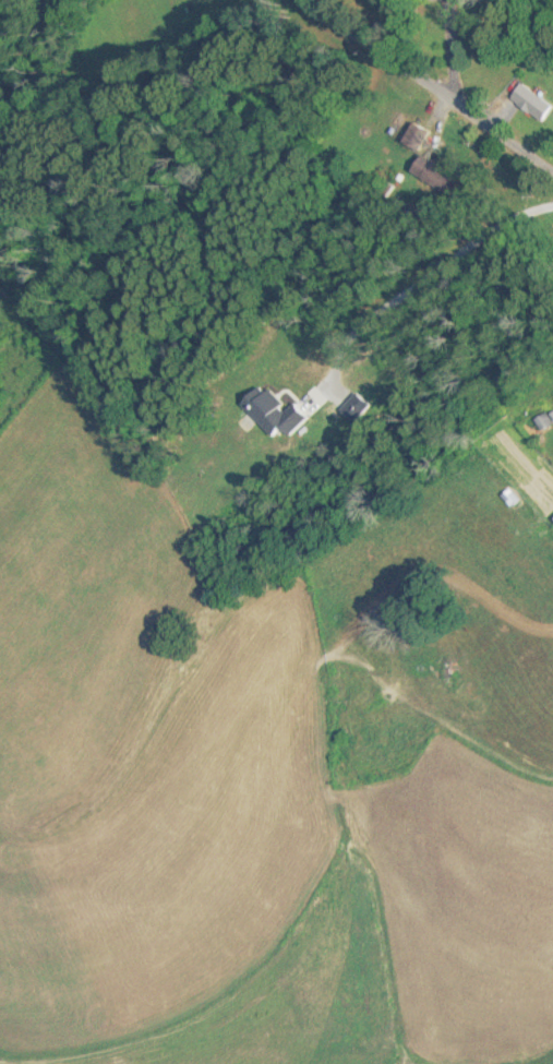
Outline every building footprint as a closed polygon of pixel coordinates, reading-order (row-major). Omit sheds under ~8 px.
[(542,124),(552,108),(552,107),(518,84),(507,101),(542,124)] [(452,178),(420,154),(408,170),(440,194),(452,178)]
